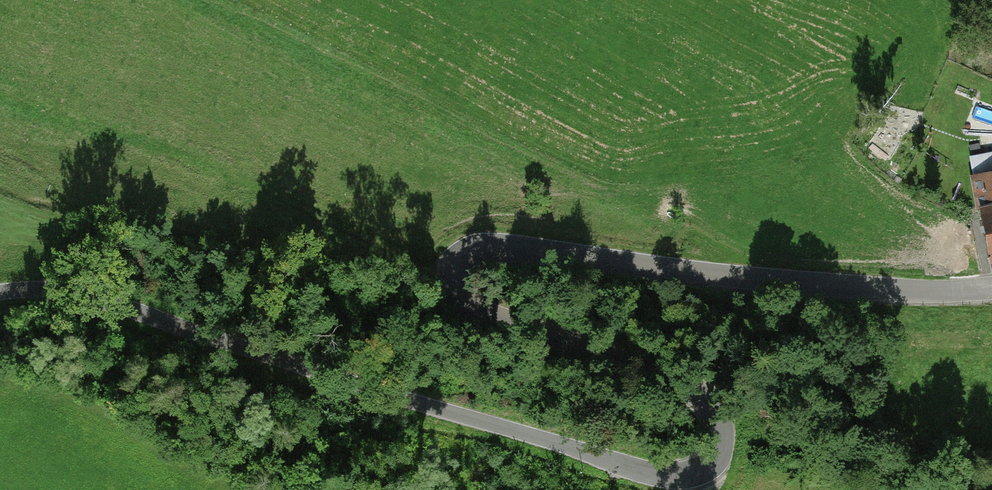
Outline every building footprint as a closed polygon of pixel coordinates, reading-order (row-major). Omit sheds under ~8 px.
[(974,172),(986,259),(991,259),(991,170),(974,172)]
